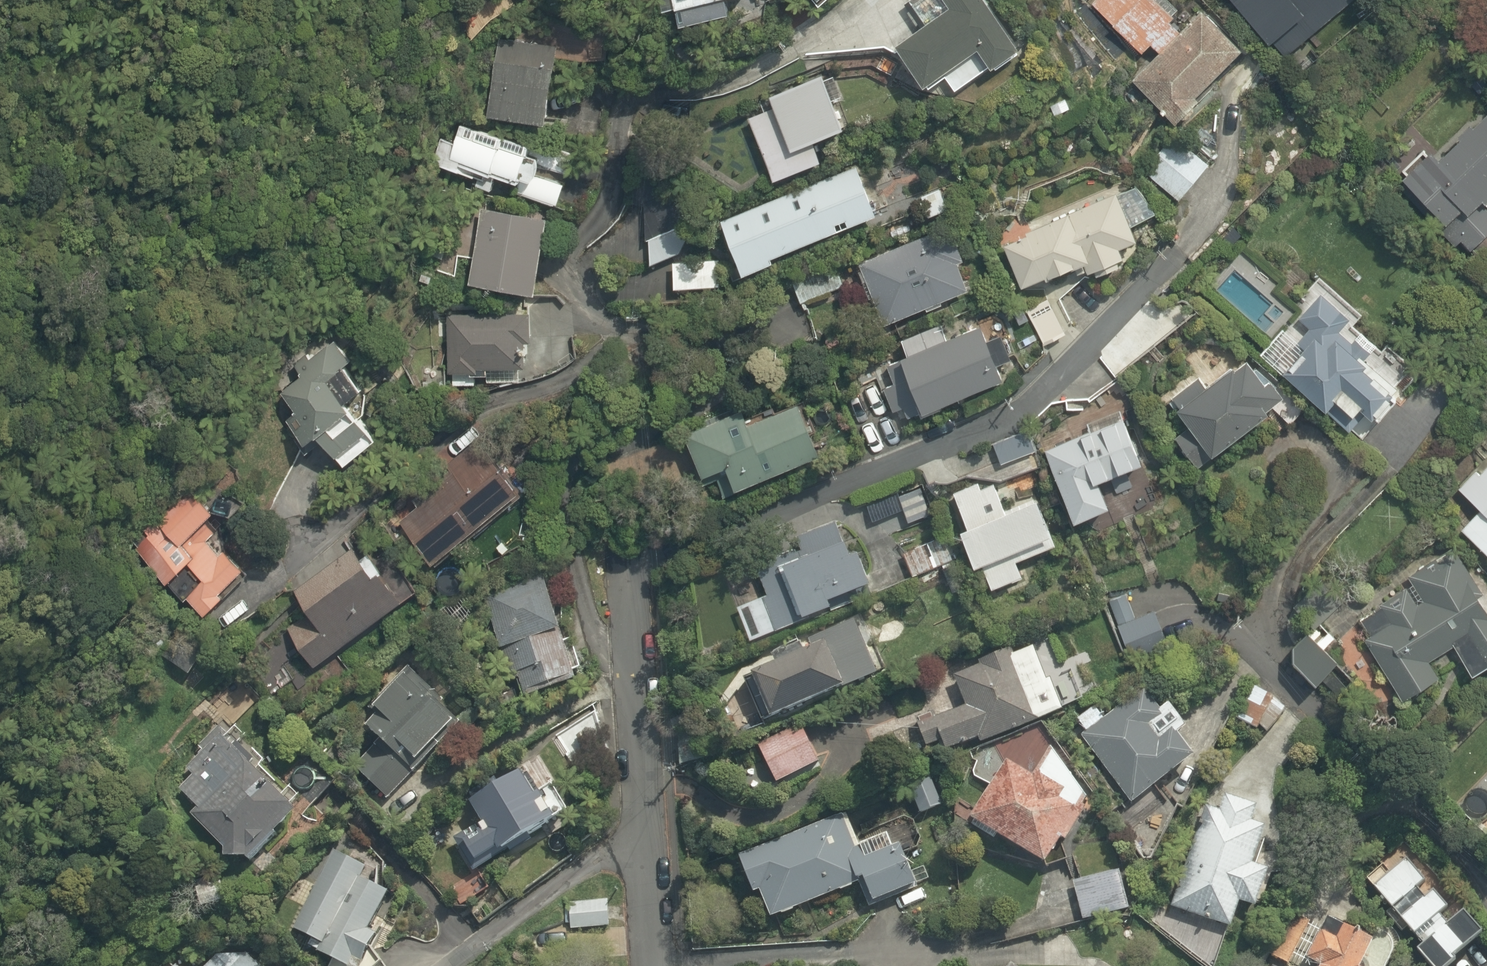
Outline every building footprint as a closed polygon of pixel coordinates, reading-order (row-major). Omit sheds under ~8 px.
[(727,8),(725,0),(669,0),(670,5),(678,4),(681,17),(727,8)] [(893,47),(921,87),(942,73),(953,88),(1015,45),(983,0),(910,0),(906,3),(923,27),(893,47)] [(1163,0),(1091,0),(1141,52),(1151,43),(1160,52),(1130,80),(1171,123),(1200,95),(1195,89),(1239,48),(1195,1),(1172,23),(1165,16),(1172,10),(1163,0)] [(544,118),(553,43),(494,37),(486,111),(544,118)] [(770,182),(823,160),(815,142),(844,130),(833,104),(845,99),(834,73),(822,78),(818,70),(764,93),(768,101),(758,105),(760,108),(742,116),(770,182)] [(1424,142),(1390,170),(1484,282),(1486,279),(1486,200),(1486,198),(1486,197),(1486,106),(1432,152),(1424,142)] [(525,151),(528,137),(511,134),(512,127),(488,123),(487,129),(455,123),(451,141),(438,138),(432,165),(475,174),(473,185),(489,188),(491,177),(518,182),(515,197),(559,206),(562,191),(570,145),(554,142),(551,160),(536,157),(536,153),(525,151)] [(1176,206),(1206,159),(1167,134),(1137,181),(1176,206)] [(738,278),(774,263),(770,254),(878,210),(858,161),(714,219),(738,278)] [(1118,243),(1138,235),(1134,224),(1151,217),(1134,174),(994,227),(1015,282),(1082,256),(1089,276),(1125,262),(1118,243)] [(917,197),(925,217),(950,207),(942,187),(917,197)] [(544,211),(477,205),(470,280),(537,286),(544,211)] [(947,216),(851,255),(877,320),(973,282),(947,216)] [(639,238),(648,262),(679,250),(671,227),(639,238)] [(718,261),(669,260),(668,287),(717,288),(718,261)] [(793,283),(801,306),(831,296),(822,272),(793,283)] [(1283,370),(1323,407),(1331,398),(1348,414),(1355,406),(1372,422),(1417,373),(1316,280),(1294,304),(1310,319),(1287,344),(1298,354),(1283,370)] [(1069,327),(1047,293),(1020,310),(1042,344),(1069,327)] [(445,313),(445,379),(469,379),(469,365),(527,365),(527,313),(445,313)] [(945,317),(879,338),(887,361),(873,365),(888,413),(902,408),(904,415),(996,386),(976,324),(950,332),(945,317)] [(286,359),(297,371),(278,390),(291,404),(279,415),(304,442),(312,434),(342,466),(376,434),(342,398),(375,367),(340,330),(316,354),(304,342),(286,359)] [(1240,353),(1169,397),(1204,453),(1275,410),(1240,353)] [(738,406),(686,428),(702,467),(723,458),(735,484),(819,448),(796,394),(743,417),(738,406)] [(1072,518),(1112,504),(1101,474),(1139,460),(1123,415),(1045,443),(1072,518)] [(1025,424),(986,442),(995,462),(1034,444),(1025,424)] [(382,518),(419,566),(515,492),(478,444),(382,518)] [(1486,557),(1486,462),(1461,495),(1478,509),(1458,535),(1486,557)] [(132,543),(168,578),(184,561),(196,573),(180,590),(201,610),(250,559),(217,528),(236,509),(200,474),(132,543)] [(988,585),(1022,571),(1016,557),(1055,541),(1035,494),(1007,506),(995,475),(950,494),(963,524),(956,527),(971,564),(978,561),(988,585)] [(729,588),(748,636),(798,616),(795,609),(829,596),(827,589),(867,573),(843,512),(794,532),(800,548),(779,556),(783,567),(729,588)] [(936,539),(900,552),(909,579),(945,566),(936,539)] [(312,663),(418,588),(392,552),(369,568),(352,544),(292,586),(311,613),(288,630),(312,663)] [(1402,576),(1409,586),(1376,605),(1385,619),(1360,634),(1397,696),(1432,675),(1426,665),(1455,648),(1473,678),(1486,670),(1486,606),(1452,547),(1402,576)] [(477,578),(512,692),(517,708),(541,701),(536,685),(573,673),(538,559),(477,578)] [(1142,580),(1098,596),(1122,659),(1165,643),(1142,580)] [(796,640),(773,650),(776,658),(740,673),(759,720),(874,673),(851,618),(805,637),(808,645),(800,649),(796,640)] [(911,723),(921,747),(937,740),(941,749),(970,737),(975,748),(1064,710),(1028,627),(973,651),(979,665),(952,677),(962,701),(911,723)] [(1283,651),(1311,684),(1336,662),(1307,630),(1283,651)] [(399,668),(352,722),(386,752),(362,780),(382,797),(453,715),(399,668)] [(1288,709),(1247,687),(1218,741),(1259,763),(1288,709)] [(1145,721),(1159,712),(1145,691),(1080,736),(1127,805),(1192,760),(1170,727),(1156,737),(1145,721)] [(802,719),(754,741),(773,784),(821,762),(802,719)] [(197,812),(188,822),(245,876),(287,831),(287,801),(213,731),(190,755),(183,799),(197,812)] [(535,753),(461,796),(476,820),(453,834),(474,868),(570,812),(535,753)] [(1057,832),(1064,836),(1083,798),(996,755),(966,816),(1045,855),(1057,832)] [(1237,902),(1253,908),(1279,832),(1251,823),(1256,808),(1222,796),(1217,811),(1201,806),(1167,905),(1229,926),(1237,902)] [(854,854),(838,812),(729,853),(745,896),(757,892),(768,921),(852,889),(861,911),(913,891),(894,839),(854,854)] [(284,919),(316,937),(309,952),(318,956),(307,965),(383,965),(364,944),(371,930),(365,927),(385,890),(379,887),(391,865),(330,833),(284,919)] [(1479,933),(1398,842),(1357,878),(1416,944),(1409,949),(1424,965),(1442,965),(1479,933)] [(1131,907),(1116,866),(1069,883),(1083,924),(1131,907)] [(1363,961),(1381,925),(1310,889),(1270,965),(1373,965),(1363,961)] [(606,896),(560,901),(564,932),(609,927),(606,896)] [(217,914),(167,965),(270,965),(217,914)]
